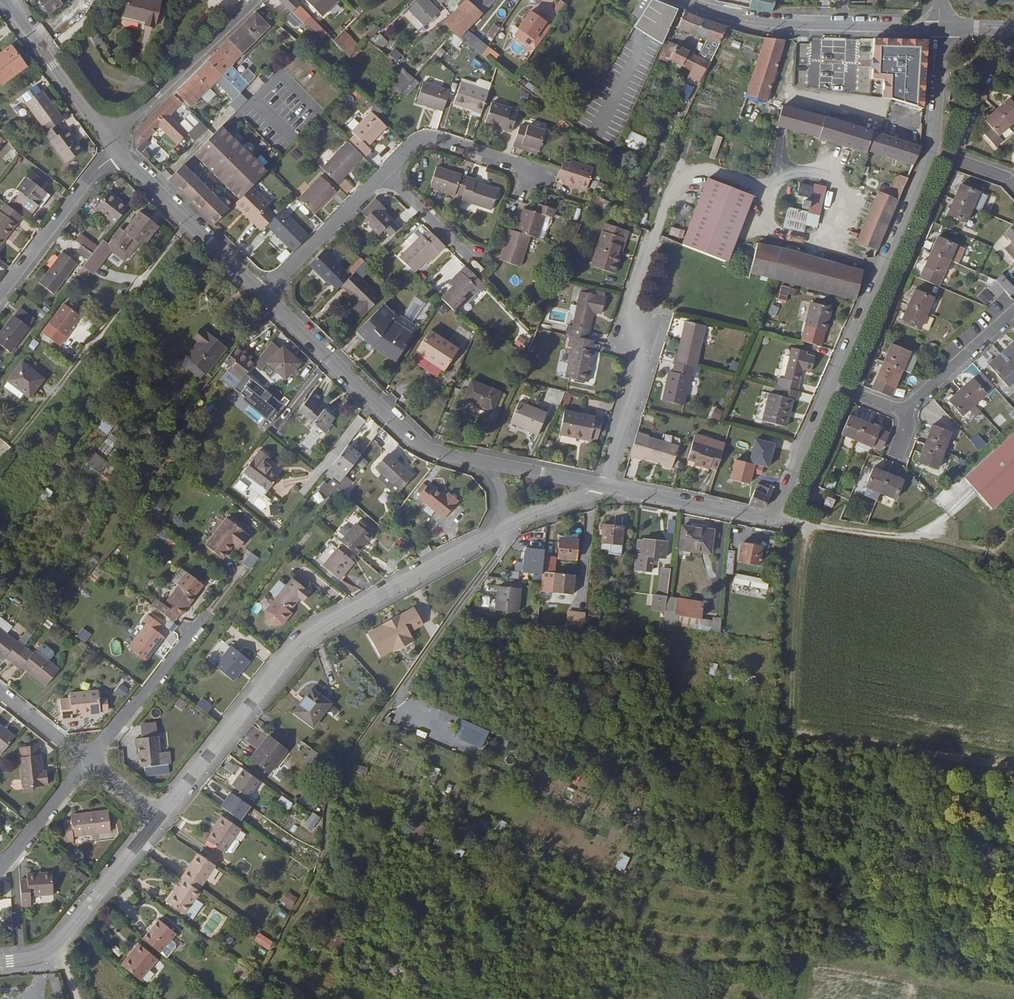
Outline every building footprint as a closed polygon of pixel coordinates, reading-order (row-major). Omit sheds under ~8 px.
[(49,14),(62,4),(58,0),(39,0),(49,14)] [(124,16),(146,21),(145,25),(154,28),(161,1),(156,0),(128,0),(124,16)] [(303,23),(311,16),(295,0),(279,0),(303,23)] [(322,16),(338,1),(337,0),(306,0),(322,16)] [(416,18),(424,25),(425,26),(440,11),(429,0),(418,0),(408,10),(416,18)] [(467,30),(495,0),(477,0),(472,5),(466,0),(443,24),(453,33),(460,38),(467,30)] [(554,9),(559,12),(566,4),(560,0),(554,9)] [(651,0),(640,0),(631,14),(640,19),(651,0)] [(655,0),(651,0),(640,19),(634,27),(662,44),(678,9),(655,0)] [(749,8),(771,13),(776,0),(751,0),(749,8)] [(530,11),(518,29),(534,39),(546,22),(548,19),(538,12),(536,15),(530,11)] [(685,31),(696,36),(703,19),(685,11),(677,28),(680,29),(685,31)] [(231,83),(233,85),(240,93),(256,77),(257,77),(248,68),(241,74),(232,65),(270,27),(256,12),(207,60),(222,75),(231,83)] [(298,28),(303,23),(292,13),(288,18),(287,21),(296,29),(298,28)] [(313,18),(308,23),(315,30),(320,26),(313,18)] [(418,31),(424,25),(416,18),(411,23),(418,31)] [(703,19),(696,36),(697,36),(700,37),(707,39),(715,23),(703,19)] [(552,26),(546,22),(534,39),(540,44),(552,26)] [(691,71),(688,77),(700,82),(703,77),(704,77),(711,61),(720,43),(727,27),(715,23),(707,39),(699,56),(696,62),(691,71)] [(377,25),(365,37),(369,40),(380,28),(377,25)] [(493,26),(486,35),(493,39),(499,30),(493,26)] [(94,27),(86,31),(102,60),(110,56),(94,27)] [(529,45),(534,39),(518,29),(514,34),(529,45)] [(360,46),(356,43),(343,30),(334,40),(350,56),(360,46)] [(467,30),(460,38),(482,55),(488,46),(467,30)] [(370,40),(374,45),(380,39),(376,34),(370,40)] [(453,34),(447,41),(456,48),(462,42),(453,34)] [(366,40),(362,37),(356,43),(360,46),(366,40)] [(847,123),(848,121),(837,118),(836,120),(825,117),(788,107),(767,101),(769,91),(784,40),(765,37),(739,117),(760,122),(818,137),(818,138),(866,153),(867,151),(913,165),(921,146),(859,127),(847,123)] [(681,66),(690,51),(677,45),(667,40),(658,62),(667,65),(669,60),(681,66)] [(0,54),(0,81),(2,84),(27,67),(11,46),(0,54)] [(488,46),(482,55),(493,64),(499,55),(488,46)] [(395,48),(389,55),(396,61),(402,55),(395,48)] [(681,66),(691,71),(696,62),(699,56),(690,51),(681,66)] [(802,57),(801,79),(822,79),(823,58),(802,57)] [(224,91),(231,83),(222,75),(207,60),(194,72),(209,87),(215,82),(224,91)] [(153,66),(147,64),(143,80),(150,83),(153,66)] [(400,94),(402,91),(413,79),(401,68),(388,84),(400,94)] [(270,71),(264,76),(268,80),(273,74),(270,71)] [(190,106),(209,87),(194,72),(175,91),(190,106)] [(519,76),(515,81),(534,96),(538,91),(519,76)] [(414,78),(413,79),(402,91),(407,96),(420,83),(414,78)] [(495,78),(493,85),(501,87),(503,80),(495,78)] [(462,80),(461,82),(489,91),(492,84),(477,79),(476,84),(462,80)] [(423,82),(416,103),(443,111),(446,102),(450,90),(423,82)] [(472,107),(483,110),(489,91),(461,82),(459,87),(451,85),(450,90),(446,102),(453,105),(454,104),(471,110),(472,107)] [(224,91),(226,92),(233,85),(231,83),(224,91)] [(688,103),(694,88),(686,84),(679,99),(688,103)] [(233,85),(226,92),(234,100),(241,93),(240,93),(233,85)] [(25,103),(46,132),(59,124),(62,121),(64,120),(42,90),(25,103)] [(241,93),(234,100),(230,104),(237,111),(248,100),(241,93)] [(393,93),(387,100),(391,102),(397,96),(393,93)] [(173,94),(160,106),(169,115),(182,103),(173,94)] [(646,96),(641,115),(651,117),(656,98),(646,96)] [(997,109),(1011,125),(1013,122),(1013,105),(1009,99),(997,109)] [(369,100),(366,104),(378,116),(383,111),(376,106),(369,100)] [(492,102),(485,123),(497,127),(497,128),(511,133),(518,112),(511,109),(512,108),(492,102)] [(160,106),(136,131),(136,132),(135,136),(134,139),(134,143),(135,148),(135,149),(141,154),(151,144),(146,139),(158,127),(163,128),(178,143),(188,134),(201,122),(191,112),(179,125),(169,115),(160,106)] [(1011,125),(997,109),(985,120),(991,126),(984,133),(996,146),(1003,140),(999,135),(1011,125)] [(348,142),(364,157),(371,150),(368,147),(387,127),(371,111),(351,131),(355,135),(348,142)] [(849,119),(848,121),(847,123),(859,127),(861,122),(849,119)] [(201,122),(188,134),(195,141),(208,128),(201,122)] [(59,124),(46,132),(45,134),(66,164),(84,150),(66,126),(63,129),(59,124)] [(514,142),(539,150),(545,130),(528,125),(527,128),(520,125),(514,142)] [(239,200),(252,187),(267,171),(222,126),(194,154),(239,200)] [(642,153),(648,139),(631,131),(625,146),(642,153)] [(690,155),(694,132),(688,131),(683,154),(690,155)] [(343,178),(364,157),(348,142),(348,141),(321,168),(339,186),(345,180),(343,178)] [(537,155),(539,150),(514,142),(513,147),(537,155)] [(297,161),(303,155),(295,148),(290,154),(297,161)] [(567,172),(564,180),(563,184),(577,189),(578,187),(587,190),(593,168),(571,161),(570,163),(564,161),(560,170),(567,172)] [(879,164),(873,162),(870,171),(876,174),(879,164)] [(188,185),(181,193),(214,225),(229,210),(183,164),(168,180),(174,186),(181,179),(188,185)] [(463,195),(469,177),(462,175),(462,174),(437,166),(430,187),(445,192),(445,193),(455,196),(456,193),(463,195)] [(558,178),(564,180),(567,172),(560,170),(558,178)] [(28,177),(43,190),(48,183),(32,171),(28,177)] [(596,174),(590,187),(595,189),(600,176),(596,174)] [(877,191),(898,200),(907,178),(900,175),(895,177),(890,187),(881,184),(877,191)] [(7,205),(22,216),(28,220),(39,206),(41,208),(51,196),(43,190),(28,177),(26,176),(16,190),(20,193),(15,200),(12,198),(7,205)] [(321,176),(298,198),(314,214),(337,191),(321,176)] [(469,177),(463,195),(461,200),(491,210),(498,189),(476,182),(477,179),(469,177)] [(707,178),(681,244),(728,262),(753,196),(707,178)] [(181,179),(174,186),(181,193),(188,185),(181,179)] [(827,187),(814,184),(814,186),(800,183),(797,195),(811,198),(810,202),(803,201),(802,208),(809,209),(808,212),(788,207),(783,227),(804,232),(808,213),(820,215),(827,187)] [(953,199),(972,207),(980,211),(987,196),(960,184),(953,199)] [(267,225),(276,216),(267,207),(270,205),(252,187),(239,200),(235,205),(243,213),(245,211),(263,229),(266,226),(267,225)] [(109,191),(95,209),(114,224),(128,206),(109,191)] [(877,251),(898,200),(877,191),(856,242),(877,251)] [(378,206),(380,203),(375,198),(362,212),(367,217),(364,220),(379,235),(385,229),(391,235),(399,228),(382,210),(378,206)] [(459,207),(461,200),(455,198),(453,205),(459,207)] [(606,209),(609,202),(600,198),(597,206),(606,209)] [(966,222),(972,207),(953,199),(947,214),(966,222)] [(22,216),(7,205),(5,203),(0,209),(0,246),(22,216)] [(516,232),(530,236),(538,238),(545,215),(552,217),(555,208),(539,204),(537,213),(524,208),(516,232)] [(283,209),(276,216),(267,225),(294,252),(309,236),(283,209)] [(261,231),(263,229),(245,211),(243,213),(261,231)] [(110,241),(116,246),(130,257),(140,244),(143,246),(158,227),(139,212),(124,231),(120,227),(109,240),(110,241)] [(600,248),(594,267),(615,274),(621,255),(617,254),(622,242),(625,243),(629,231),(608,224),(606,232),(602,231),(597,247),(600,248)] [(1002,235),(1007,241),(1013,234),(1013,224),(1002,235)] [(530,236),(516,232),(509,229),(500,260),(520,266),(530,236)] [(410,269),(410,268),(414,272),(426,261),(437,251),(439,252),(439,253),(446,246),(430,231),(425,237),(422,234),(399,258),(407,265),(410,268),(410,269)] [(76,240),(93,253),(98,247),(81,234),(76,240)] [(930,252),(950,260),(956,245),(937,237),(930,252)] [(98,247),(93,253),(91,254),(97,259),(109,244),(103,239),(98,247)] [(1013,259),(1013,239),(1004,248),(1013,259)] [(97,259),(103,263),(112,251),(116,246),(110,241),(109,244),(97,259)] [(780,249),(777,248),(776,250),(769,248),(770,246),(767,245),(767,248),(759,246),(760,243),(757,243),(757,245),(749,273),(752,274),(753,271),(760,273),(759,276),(762,276),(762,274),(770,276),(769,278),(772,279),(772,277),(780,279),(779,281),(782,282),(782,279),(789,281),(788,284),(791,284),(792,282),(801,284),(801,287),(803,287),(804,285),(812,287),(812,289),(814,290),(815,288),(823,290),(822,292),(825,293),(826,290),(834,292),(833,295),(836,295),(836,293),(844,295),(844,297),(846,298),(847,296),(853,297),(853,300),(855,301),(864,270),(861,269),(860,272),(854,270),(854,267),(852,267),(851,269),(843,267),(844,265),(841,264),(840,267),(832,265),(833,262),(830,261),(830,264),(822,262),(822,259),(820,259),(819,261),(811,259),(811,256),(809,256),(808,258),(798,256),(799,253),(796,252),(796,255),(789,254),(790,251),(787,250),(787,253),(779,251),(780,249)] [(76,251),(88,260),(91,254),(92,253),(81,245),(76,251)] [(116,246),(112,251),(126,262),(130,257),(116,246)] [(591,266),(594,267),(600,248),(597,247),(591,266)] [(333,283),(331,285),(337,290),(341,286),(344,283),(350,277),(344,272),(346,270),(325,249),(312,263),(333,283)] [(437,251),(426,261),(428,264),(439,253),(439,252),(437,251)] [(62,252),(38,283),(54,294),(78,263),(62,252)] [(943,275),(950,260),(930,252),(924,267),(943,275)] [(103,263),(97,259),(91,254),(88,260),(82,267),(94,275),(103,263)] [(358,297),(355,300),(354,302),(366,314),(382,298),(362,278),(372,268),(365,261),(350,277),(344,283),(358,297)] [(330,286),(331,285),(333,283),(312,263),(309,265),(330,286)] [(465,266),(449,283),(453,286),(441,298),(456,312),(478,289),(481,292),(487,287),(465,266)] [(1005,291),(1006,291),(1010,296),(1013,293),(1013,287),(1002,274),(995,280),(1005,291)] [(565,281),(558,279),(555,287),(564,288),(565,281)] [(997,299),(1005,291),(995,280),(987,287),(997,299)] [(344,283),(341,286),(355,300),(358,297),(344,283)] [(779,301),(786,303),(789,289),(781,287),(779,301)] [(581,289),(580,291),(605,297),(605,295),(581,289)] [(908,304),(927,312),(933,297),(914,289),(908,304)] [(986,289),(978,297),(986,305),(994,297),(986,289)] [(570,336),(587,339),(593,313),(600,315),(605,297),(580,291),(573,326),(568,325),(566,335),(570,336)] [(811,302),(805,325),(826,331),(832,307),(811,302)] [(48,325),(68,337),(81,315),(62,303),(48,325)] [(920,327),(927,312),(908,304),(901,319),(920,327)] [(382,305),(358,330),(369,341),(374,346),(397,360),(405,348),(402,346),(410,334),(391,322),(394,317),(382,305)] [(533,318),(541,321),(546,309),(538,306),(533,318)] [(14,316),(13,315),(0,332),(0,344),(11,353),(29,328),(29,327),(34,319),(19,308),(14,316)] [(683,364),(692,366),(696,367),(706,326),(685,321),(677,354),(675,353),(673,362),(675,362),(683,364)] [(46,328),(38,339),(48,345),(56,334),(46,328)] [(206,337),(207,336),(201,331),(195,339),(198,342),(186,357),(206,373),(226,349),(218,342),(216,344),(206,337)] [(430,331),(416,352),(444,371),(458,350),(430,331)] [(594,340),(587,339),(570,336),(568,346),(572,347),(565,378),(588,382),(595,351),(592,351),(594,340)] [(374,346),(369,341),(364,346),(370,351),(374,346)] [(1013,369),(1013,368),(1013,345),(1012,343),(1000,353),(1013,369)] [(883,362),(902,370),(910,352),(891,344),(883,362)] [(241,351),(243,348),(237,345),(223,362),(230,367),(227,370),(241,380),(255,362),(250,358),(241,351)] [(267,363),(285,380),(301,364),(283,347),(267,363)] [(806,354),(807,351),(791,347),(783,379),(779,378),(777,386),(797,391),(803,370),(811,372),(815,356),(806,354)] [(251,355),(243,348),(241,351),(250,358),(251,355)] [(910,352),(902,370),(910,373),(917,357),(916,355),(910,352)] [(1002,380),(1013,369),(1000,353),(988,364),(1002,380)] [(29,397),(44,379),(21,362),(7,381),(8,381),(23,393),(29,397)] [(683,364),(675,362),(673,372),(668,371),(662,400),(684,405),(692,366),(683,364)] [(894,388),(902,370),(883,362),(875,380),(894,388)] [(258,365),(249,375),(256,380),(265,370),(258,365)] [(960,390),(974,405),(986,394),(972,379),(960,390)] [(472,380),(463,400),(492,411),(500,392),(472,380)] [(23,393),(8,381),(4,387),(19,398),(23,393)] [(799,391),(797,391),(777,386),(775,385),(773,394),(774,394),(767,422),(786,427),(793,399),(797,400),(799,391)] [(284,397),(289,401),(294,394),(289,390),(284,397)] [(962,415),(974,405),(960,390),(948,400),(962,415)] [(314,391),(308,399),(317,406),(323,398),(314,391)] [(314,424),(313,425),(325,434),(332,424),(330,423),(334,417),(324,409),(323,410),(317,406),(308,399),(299,392),(290,405),(298,411),(314,424)] [(285,406),(289,401),(284,397),(280,393),(276,399),(285,406)] [(773,394),(769,393),(762,421),(767,422),(774,394),(773,394)] [(519,402),(509,422),(538,434),(547,413),(519,402)] [(230,403),(223,408),(227,415),(234,410),(230,403)] [(293,418),(298,411),(290,405),(285,411),(293,418)] [(96,427),(107,435),(120,418),(109,410),(96,427)] [(565,410),(559,434),(590,441),(591,438),(595,418),(595,417),(565,410)] [(715,411),(713,421),(721,422),(725,413),(715,411)] [(841,434),(856,441),(864,422),(849,415),(841,434)] [(602,419),(595,418),(591,438),(597,440),(602,419)] [(864,422),(856,441),(871,447),(879,428),(864,422)] [(925,444),(944,451),(951,432),(931,425),(925,444)] [(649,436),(637,433),(630,456),(642,460),(642,458),(664,465),(663,468),(671,470),(679,446),(649,436)] [(988,509),(1013,486),(1013,433),(962,480),(988,509)] [(980,451),(988,444),(978,433),(970,441),(980,451)] [(111,434),(99,449),(107,456),(120,441),(111,434)] [(695,434),(693,441),(705,445),(707,438),(695,434)] [(707,438),(705,445),(693,441),(687,459),(695,462),(694,465),(703,468),(709,469),(710,467),(717,469),(725,443),(707,438)] [(120,453),(124,447),(119,444),(115,450),(120,453)] [(937,469),(944,451),(925,444),(919,460),(920,463),(937,469)] [(332,466),(345,476),(346,476),(361,455),(348,445),(332,466)] [(260,449),(243,472),(268,491),(278,477),(269,470),(271,466),(266,463),(270,458),(260,449)] [(95,452),(83,468),(109,488),(117,479),(107,471),(112,465),(95,452)] [(388,454),(375,467),(382,473),(378,477),(396,495),(413,477),(388,454)] [(770,484),(774,487),(780,475),(783,467),(786,468),(790,457),(787,456),(786,458),(785,458),(778,454),(776,460),(769,456),(759,479),(757,483),(757,484),(763,486),(762,487),(768,489),(770,484)] [(332,466),(326,474),(339,484),(345,476),(332,466)] [(865,487),(880,493),(888,474),(873,468),(865,487)] [(888,474),(880,493),(894,499),(903,480),(888,474)] [(346,476),(345,476),(339,484),(336,488),(343,493),(353,481),(346,476)] [(436,488),(435,489),(428,484),(418,497),(444,518),(459,501),(448,492),(445,495),(436,488)] [(754,492),(748,505),(763,509),(765,509),(774,487),(770,484),(768,489),(762,487),(763,486),(757,484),(754,492)] [(40,498),(49,505),(56,494),(47,488),(40,498)] [(832,508),(835,500),(827,496),(824,504),(832,508)] [(370,512),(374,516),(378,511),(374,507),(370,512)] [(378,522),(384,527),(394,516),(388,511),(378,522)] [(234,547),(246,533),(227,517),(205,545),(222,559),(232,546),(234,547)] [(356,523),(340,541),(357,555),(372,537),(356,523)] [(601,543),(602,543),(609,544),(609,550),(608,554),(621,556),(624,526),(603,524),(601,543)] [(682,526),(679,549),(678,555),(689,556),(690,551),(711,553),(714,530),(682,526)] [(249,535),(246,533),(234,547),(237,550),(249,535)] [(578,539),(570,538),(560,537),(558,559),(576,560),(578,539)] [(639,570),(652,572),(653,558),(666,559),(668,541),(643,538),(641,555),(635,555),(634,570),(639,570)] [(742,543),(738,561),(758,565),(762,547),(742,543)] [(185,551),(179,546),(169,559),(175,563),(185,551)] [(545,555),(545,547),(524,546),(522,572),(543,573),(543,580),(554,580),(555,556),(545,555)] [(416,552),(420,558),(430,553),(426,547),(416,552)] [(337,548),(322,566),(339,580),(355,562),(337,548)] [(735,551),(728,550),(727,558),(726,574),(724,582),(764,588),(765,579),(733,574),(735,551)] [(243,563),(251,570),(260,558),(251,552),(243,563)] [(501,571),(497,577),(511,579),(512,568),(504,567),(501,571)] [(661,568),(659,586),(658,595),(667,596),(670,569),(661,568)] [(553,593),(575,594),(576,572),(554,571),(553,593)] [(292,613),(290,612),(289,611),(299,599),(303,601),(310,593),(292,578),(267,608),(265,610),(266,620),(273,625),(282,625),(292,613)] [(157,599),(164,604),(179,585),(172,580),(157,599)] [(644,594),(658,595),(659,586),(646,584),(644,594)] [(179,585),(164,604),(157,599),(152,606),(170,620),(173,622),(178,615),(180,617),(195,597),(179,585)] [(498,586),(495,610),(518,613),(520,589),(498,586)] [(653,595),(651,604),(665,606),(666,597),(653,595)] [(664,624),(677,626),(679,616),(701,620),(701,619),(703,602),(677,598),(667,596),(664,624)] [(483,598),(482,607),(495,609),(496,599),(483,598)] [(415,609),(401,617),(400,616),(383,625),(384,626),(368,635),(381,657),(394,650),(397,652),(412,643),(414,639),(411,632),(424,624),(415,609)] [(585,627),(586,610),(568,610),(568,627),(585,627)] [(41,623),(46,617),(42,615),(37,621),(41,623)] [(152,648),(154,650),(165,637),(158,631),(162,626),(147,615),(143,621),(147,624),(128,647),(143,659),(152,648)] [(712,621),(701,619),(701,620),(679,616),(677,626),(698,629),(711,632),(712,621)] [(0,618),(0,628),(7,634),(13,627),(1,617),(0,618)] [(721,618),(712,617),(712,621),(711,632),(720,632),(721,618)] [(44,625),(49,629),(53,623),(48,619),(44,625)] [(173,631),(178,625),(173,622),(170,620),(165,626),(173,631)] [(11,662),(25,646),(29,640),(23,635),(18,642),(7,634),(0,628),(0,658),(4,661),(6,658),(11,662)] [(86,642),(92,634),(83,628),(77,636),(86,642)] [(96,650),(99,645),(93,640),(89,645),(96,650)] [(37,651),(49,659),(54,652),(43,644),(37,651)] [(238,671),(248,659),(231,645),(214,666),(233,681),(240,673),(238,671)] [(25,646),(11,662),(11,663),(20,670),(22,667),(24,664),(33,672),(31,674),(46,686),(60,669),(36,650),(34,653),(25,646)] [(146,661),(154,650),(152,648),(143,659),(146,661)] [(86,651),(82,657),(85,660),(90,654),(86,651)] [(250,660),(248,659),(238,671),(240,673),(250,660)] [(716,675),(719,663),(712,662),(709,674),(716,675)] [(22,667),(31,674),(33,672),(24,664),(22,667)] [(123,698),(130,689),(121,683),(115,692),(123,698)] [(313,726),(331,703),(311,688),(294,712),(313,726)] [(88,712),(88,714),(100,713),(99,690),(69,693),(70,698),(60,699),(62,720),(73,719),(72,715),(72,714),(72,713),(81,712),(88,712)] [(208,714),(214,706),(202,698),(196,706),(208,714)] [(2,754),(15,737),(0,725),(0,753),(2,754)] [(135,738),(136,747),(138,747),(141,767),(161,765),(158,736),(135,738)] [(268,736),(257,749),(259,751),(252,759),(270,773),(287,751),(268,736)] [(455,749),(457,742),(444,738),(442,745),(455,749)] [(301,741),(294,751),(304,760),(297,769),(310,779),(317,769),(328,777),(336,767),(301,741)] [(49,785),(47,772),(43,773),(42,770),(41,755),(40,745),(19,747),(20,757),(19,757),(23,789),(44,786),(44,785),(49,785)] [(355,764),(353,770),(366,775),(368,768),(355,764)] [(243,769),(241,772),(258,784),(261,781),(243,769)] [(258,784),(241,772),(231,785),(249,798),(258,784)] [(242,820),(252,804),(231,790),(221,806),(242,820)] [(284,798),(282,801),(290,807),(292,803),(284,798)] [(290,807),(282,801),(278,805),(287,811),(290,807)] [(18,812),(25,818),(33,811),(26,804),(18,812)] [(64,824),(66,839),(66,842),(74,841),(73,837),(111,832),(108,810),(70,815),(88,813),(88,816),(71,818),(71,820),(63,821),(64,824)] [(212,828),(214,829),(222,816),(220,815),(212,828)] [(222,816),(214,829),(206,841),(224,853),(241,829),(222,816)] [(296,819),(288,831),(293,834),(301,823),(296,819)] [(309,819),(300,830),(307,835),(316,824),(309,819)] [(506,823),(499,819),(494,830),(502,833),(506,823)] [(415,824),(414,838),(421,841),(426,828),(415,824)] [(197,853),(189,866),(207,878),(216,865),(197,853)] [(615,868),(625,872),(631,857),(622,853),(615,868)] [(180,879),(182,880),(198,891),(207,878),(189,866),(180,879)] [(85,883),(88,878),(78,870),(74,875),(85,883)] [(27,879),(20,879),(22,906),(31,906),(31,896),(54,894),(52,872),(27,874),(27,879)] [(173,891),(166,902),(185,915),(185,914),(187,912),(196,899),(201,892),(198,891),(182,880),(174,891),(173,891)] [(281,901),(291,908),(298,897),(287,890),(281,901)] [(203,904),(196,899),(187,912),(185,914),(193,919),(203,904)] [(159,919),(143,939),(160,953),(170,941),(176,934),(159,919)] [(260,933),(255,940),(268,949),(272,942),(260,933)] [(294,952),(299,941),(292,938),(287,949),(294,952)] [(125,953),(128,955),(148,972),(158,959),(135,941),(125,953)] [(170,941),(160,953),(166,958),(175,948),(175,945),(170,941)] [(148,972),(128,955),(121,964),(140,981),(148,972)] [(395,981),(405,985),(411,972),(401,968),(395,981)] [(266,982),(262,989),(281,998),(284,992),(266,982)]
